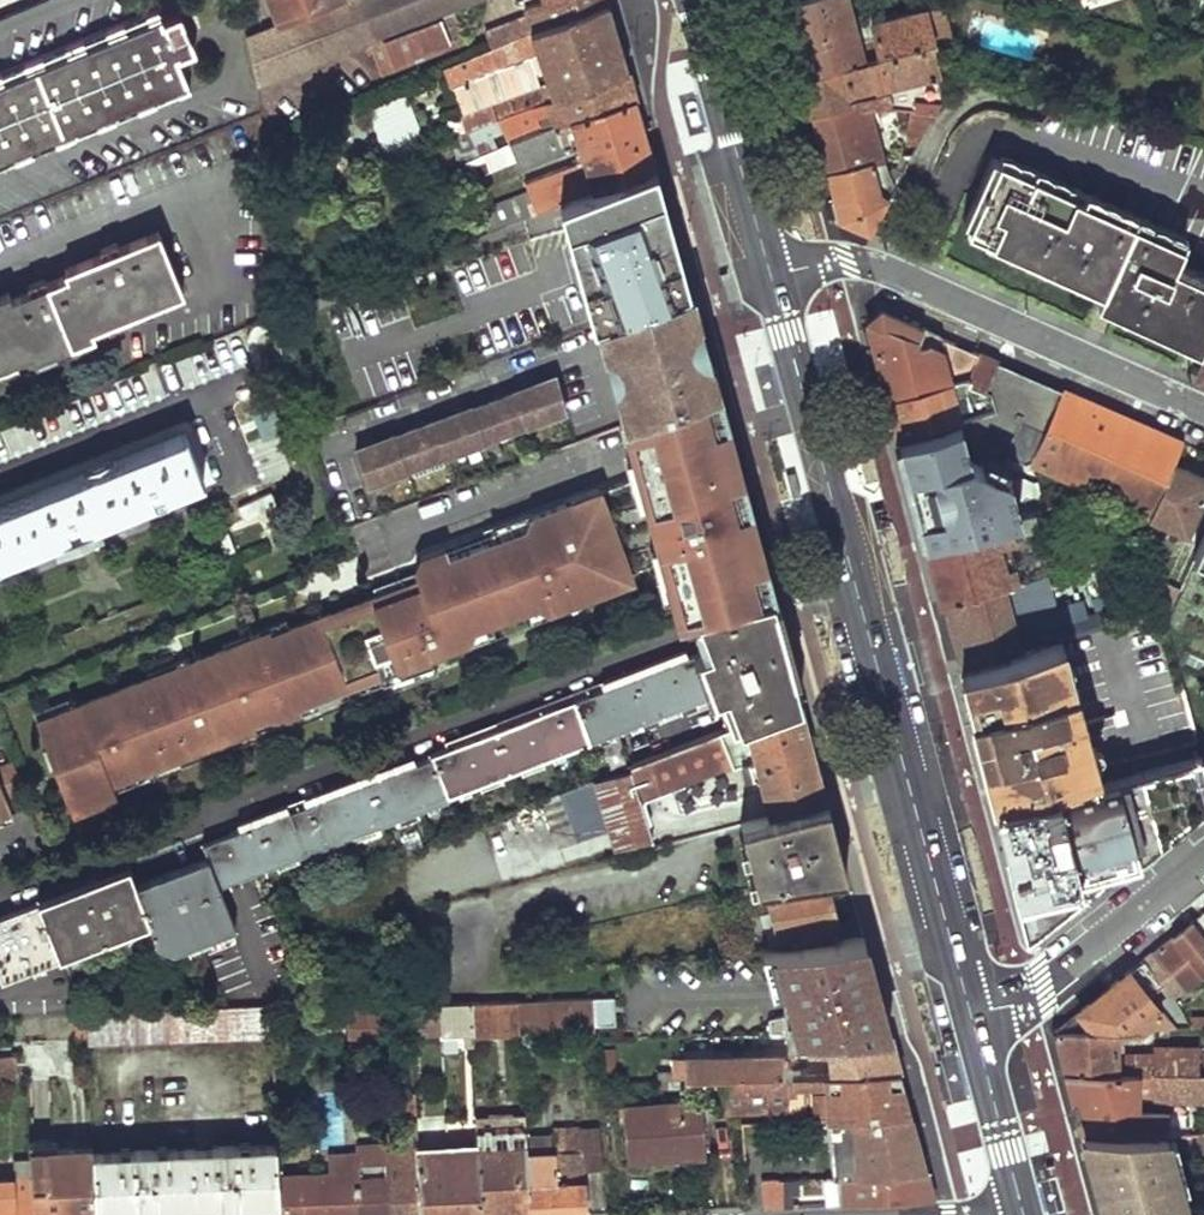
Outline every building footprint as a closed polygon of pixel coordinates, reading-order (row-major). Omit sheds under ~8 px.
[(261,87),(370,44),(453,11),(481,0),(329,0),(280,20),(244,35),(261,87)] [(280,20),(329,0),(272,0),(280,20)] [(468,129),(470,128),(501,117),(628,68),(618,34),(608,0),(493,47),(444,66),(449,79),(474,70),(489,107),(463,117),(468,129)] [(527,5),(531,15),(501,26),(502,31),(489,36),(493,47),(608,0),(607,0),(538,0),(527,5)] [(850,17),(846,0),(786,0),(781,2),(790,36),(850,17)] [(184,78),(171,48),(188,41),(173,5),(156,13),(152,2),(0,69),(0,159),(184,78)] [(932,40),(932,42),(954,37),(944,4),(923,10),(932,40)] [(872,10),(850,17),(790,36),(800,74),(881,53),(876,40),(873,22),(876,22),(872,10)] [(876,22),(873,22),(876,40),(881,53),(932,40),(923,10),(876,22)] [(370,44),(381,72),(465,39),(453,11),(370,44)] [(936,112),(948,92),(940,65),(932,42),(932,40),(881,53),(800,74),(809,112),(865,98),(872,96),(907,106),(936,112)] [(501,117),(511,141),(544,128),(541,120),(562,113),(567,126),(637,98),(634,88),(628,68),(501,117)] [(406,94),(373,103),(380,129),(413,120),(406,94)] [(647,133),(637,98),(567,126),(513,148),(483,160),(463,168),(468,179),(516,161),(519,168),(564,151),(562,144),(577,138),(586,159),(526,183),(530,193),(481,211),(489,232),(533,215),(532,213),(555,204),(614,183),(656,167),(655,158),(647,133)] [(817,141),(873,120),(865,98),(809,112),(817,141)] [(912,154),(936,112),(907,106),(906,155),(912,154)] [(511,141),(501,117),(470,128),(483,160),(513,148),(511,141)] [(825,172),(885,159),(873,120),(817,141),(825,172)] [(1203,346),(1203,276),(1177,263),(1185,244),(993,157),(967,219),(1104,285),(1100,295),(1118,304),(1203,346)] [(868,231),(895,184),(885,159),(825,172),(837,218),(868,231)] [(558,217),(590,326),(605,321),(689,290),(659,180),(656,167),(614,183),(555,204),(558,217)] [(28,350),(30,354),(88,332),(86,327),(180,289),(157,229),(63,267),(65,272),(7,295),(5,289),(0,291),(0,362),(28,350)] [(689,290),(605,321),(608,333),(614,356),(619,355),(626,381),(621,382),(632,422),(716,390),(693,302),(689,290)] [(863,322),(884,397),(963,383),(977,352),(879,309),(863,322)] [(977,414),(993,410),(988,394),(994,360),(977,352),(963,383),(969,396),(977,414)] [(978,421),(1006,434),(1024,413),(1040,380),(1028,375),(994,360),(988,394),(993,410),(977,414),(978,421)] [(566,408),(557,376),(474,407),(474,406),(435,421),(434,420),(357,450),(367,481),(566,408)] [(895,436),(956,420),(952,400),(969,396),(963,383),(884,397),(895,436)] [(1029,462),(1049,471),(1097,492),(1148,512),(1171,462),(1180,442),(1122,416),(1059,388),(1029,462)] [(177,666),(35,720),(47,750),(41,752),(49,771),(54,769),(71,813),(115,796),(110,782),(252,722),(254,726),(271,720),(269,716),(297,705),(299,710),(379,674),(382,682),(433,663),(427,648),(441,642),(442,646),(467,637),(473,625),(535,601),(547,607),(599,587),(603,579),(662,557),(667,577),(675,575),(686,616),(697,613),(771,593),(727,433),(716,390),(632,422),(620,426),(624,443),(630,441),(634,455),(640,475),(608,487),(611,495),(591,503),(580,497),(531,516),(525,528),(449,557),(446,547),(421,557),(415,571),(418,580),(271,635),(270,631),(242,642),(243,646),(226,653),(224,649),(190,661),(194,670),(181,675),(177,666)] [(253,403),(260,435),(282,430),(274,398),(253,403)] [(905,476),(967,462),(966,458),(963,444),(956,420),(895,436),(905,476)] [(994,451),(990,437),(963,444),(966,458),(994,451)] [(0,516),(0,568),(204,490),(187,445),(0,516)] [(1097,492),(1049,471),(1048,473),(1003,488),(1006,500),(982,507),(967,462),(905,476),(923,539),(1030,510),(1097,492)] [(1171,462),(1148,512),(1148,514),(1149,514),(1169,523),(1183,530),(1203,486),(1203,478),(1171,462)] [(1030,510),(923,539),(941,602),(1041,572),(1047,570),(1048,569),(1030,510)] [(1169,523),(1149,514),(1145,523),(1164,532),(1169,523)] [(1193,558),(1203,563),(1203,533),(1193,558)] [(1141,577),(1151,575),(1141,542),(1131,545),(1141,577)] [(1041,572),(941,602),(959,667),(1049,640),(1046,627),(1037,600),(1049,596),(1041,572)] [(675,575),(667,577),(679,619),(686,617),(675,575)] [(1176,587),(1151,576),(1160,605),(1163,616),(1175,591),(1176,587)] [(573,697),(590,743),(719,694),(732,725),(800,701),(775,606),(771,593),(697,613),(702,624),(711,645),(573,697)] [(1046,627),(1049,640),(1059,637),(1110,621),(1106,609),(1046,627)] [(1049,640),(959,667),(976,732),(1076,702),(1059,637),(1049,640)] [(557,703),(574,749),(590,743),(573,697),(557,703)] [(800,701),(732,725),(626,767),(637,799),(738,761),(744,782),(759,777),(766,805),(770,816),(827,802),(823,789),(800,701)] [(1076,702),(976,732),(977,735),(997,730),(1003,754),(983,759),(994,797),(1053,780),(1093,767),(1085,731),(1100,727),(1099,723),(1097,715),(1081,720),(1076,702)] [(307,802),(323,845),(574,749),(557,703),(430,751),(432,755),(307,802)] [(1106,713),(1097,715),(1099,723),(1108,721),(1106,713)] [(997,730),(977,735),(983,759),(1003,754),(997,730)] [(994,797),(1032,935),(1040,936),(1111,878),(1173,827),(1203,802),(1203,767),(1202,760),(1200,750),(1096,779),(1093,767),(1053,780),(994,797)] [(12,815),(6,801),(23,795),(12,763),(0,768),(0,819),(12,815)] [(544,799),(568,859),(653,838),(637,799),(626,767),(544,799)] [(290,809),(307,851),(323,845),(307,802),(290,809)] [(754,883),(757,894),(767,891),(780,889),(836,877),(846,875),(828,808),(827,802),(770,816),(739,824),(741,833),(743,840),(746,852),(754,883)] [(4,977),(150,922),(158,941),(173,949),(235,925),(220,884),(307,851),(290,809),(204,841),(208,855),(135,882),(129,865),(0,914),(0,966),(4,977)] [(0,819),(0,828),(14,823),(12,815),(0,819)] [(780,889),(794,943),(851,932),(836,877),(780,889)] [(794,943),(780,889),(767,891),(781,946),(794,943)] [(1180,988),(1203,969),(1203,909),(1203,907),(1148,951),(1180,988)] [(780,1019),(875,991),(887,1034),(889,1034),(878,992),(863,937),(854,939),(860,964),(837,970),(839,979),(814,986),(812,977),(771,988),(772,993),(781,997),(780,1019)] [(854,939),(803,946),(760,950),(771,988),(812,977),(814,986),(839,979),(837,970),(860,964),(854,939)] [(1126,1026),(1150,1027),(1153,990),(1162,1002),(1180,988),(1148,951),(1052,1028),(1126,1026)] [(770,1022),(770,1037),(812,1036),(887,1034),(875,991),(780,1019),(770,1022)] [(522,999),(523,1033),(599,1031),(599,1026),(598,997),(522,999)] [(618,997),(598,997),(599,1026),(619,1025),(618,997)] [(475,1001),(476,1034),(523,1033),(522,999),(475,1001)] [(475,1001),(412,1002),(413,1027),(413,1031),(441,1031),(441,1036),(463,1036),(463,1044),(476,1044),(476,1034),(475,1001)] [(382,1003),(383,1029),(413,1027),(412,1002),(382,1003)] [(271,1007),(87,1014),(89,1044),(272,1037),(271,1007)] [(352,1011),(353,1030),(379,1029),(378,1009),(352,1011)] [(89,1044),(87,1014),(79,1014),(81,1042),(81,1045),(89,1044)] [(1064,1069),(1203,1072),(1203,1045),(1159,1044),(1158,1050),(1138,1048),(1138,1058),(1118,1057),(1126,1026),(1052,1028),(1064,1069)] [(812,1036),(813,1042),(814,1055),(832,1053),(833,1074),(899,1072),(889,1034),(887,1034),(812,1036)] [(67,1043),(69,1077),(90,1076),(89,1044),(81,1045),(81,1042),(67,1043)] [(762,1056),(682,1059),(682,1057),(673,1057),(673,1069),(660,1069),(660,1081),(726,1078),(788,1076),(787,1066),(762,1066),(762,1056)] [(0,1060),(0,1082),(27,1080),(27,1065),(3,1066),(3,1060),(0,1060)] [(1162,1133),(1162,1109),(1133,1109),(1134,1082),(1151,1081),(1150,1096),(1203,1097),(1203,1072),(1064,1069),(1081,1131),(1160,1133),(1162,1133)] [(899,1072),(833,1074),(794,1075),(794,1084),(831,1082),(836,1120),(851,1119),(911,1117),(899,1072)] [(726,1078),(727,1112),(792,1109),(791,1076),(788,1076),(726,1078)] [(390,1214),(421,1214),(418,1150),(416,1089),(402,1089),(404,1107),(406,1106),(408,1140),(402,1140),(402,1150),(388,1151),(390,1214)] [(625,1105),(628,1160),(706,1155),(703,1101),(625,1105)] [(360,1214),(390,1214),(388,1151),(387,1140),(365,1141),(363,1106),(356,1108),(357,1149),(360,1214)] [(481,1214),(529,1214),(526,1132),(526,1113),(478,1115),(479,1147),(481,1214)] [(830,1144),(832,1178),(842,1177),(857,1176),(926,1171),(911,1117),(851,1119),(836,1120),(828,1120),(830,1144)] [(581,1129),(582,1167),(605,1167),(603,1127),(581,1129)] [(529,1214),(577,1214),(583,1214),(582,1167),(581,1129),(526,1132),(529,1214)] [(1081,1131),(1103,1214),(1203,1214),(1203,1210),(1177,1202),(1174,1191),(1176,1191),(1160,1133),(1081,1131)] [(37,1214),(97,1214),(97,1209),(94,1151),(94,1145),(58,1147),(58,1139),(30,1141),(30,1156),(32,1202),(37,1201),(37,1214)] [(94,1151),(97,1209),(279,1202),(278,1173),(277,1145),(94,1151)] [(421,1214),(481,1214),(479,1147),(418,1150),(421,1214)] [(278,1173),(279,1202),(279,1214),(360,1214),(357,1149),(328,1152),(329,1171),(278,1173)] [(37,1201),(32,1202),(30,1156),(14,1157),(15,1178),(0,1179),(0,1214),(37,1214),(37,1201)] [(843,1204),(859,1204),(933,1198),(926,1171),(857,1176),(842,1177),(843,1204)] [(763,1178),(763,1208),(782,1206),(780,1178),(763,1178)]
